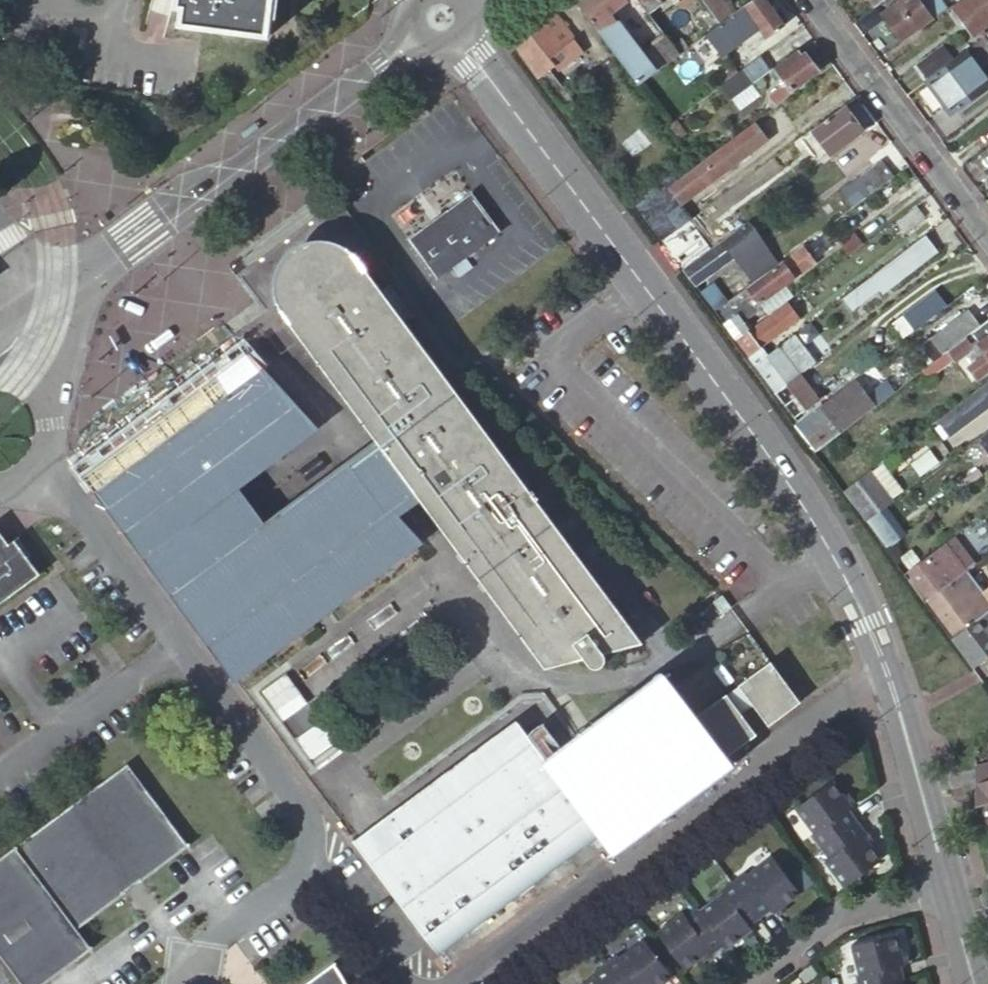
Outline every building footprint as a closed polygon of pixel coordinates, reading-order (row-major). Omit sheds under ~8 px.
[(172,5),(178,6),(175,23),(266,35),(270,0),(173,0),(172,5)] [(638,83),(652,73),(622,33),(625,31),(603,1),(604,0),(577,0),(638,83)] [(648,11),(663,0),(640,0),(648,11)] [(720,24),(732,15),(720,0),(702,0),(720,24)] [(766,0),(752,0),(732,15),(720,24),(728,35),(754,16),(769,36),(784,25),(766,0)] [(902,42),(945,10),(938,0),(926,9),(920,0),(899,0),(881,13),(902,42)] [(938,0),(920,0),(926,9),(938,0)] [(954,7),(975,36),(987,26),(987,0),(963,0),(954,7)] [(583,50),(555,11),(514,41),(557,99),(568,92),(550,66),(555,62),(559,67),(583,50)] [(667,62),(679,53),(673,44),(664,32),(652,42),(667,62)] [(964,50),(978,67),(987,60),(987,32),(964,50)] [(679,53),(689,46),(682,37),(673,44),(679,53)] [(660,67),(667,62),(652,42),(645,47),(660,67)] [(916,67),(925,79),(957,55),(947,43),(916,67)] [(925,79),(951,113),(987,84),(987,81),(978,67),(964,50),(957,55),(925,79)] [(777,106),(795,93),(793,90),(819,71),(806,54),(802,57),(798,52),(776,67),(787,83),(770,95),(777,106)] [(769,70),(760,57),(720,86),(730,100),(754,82),(753,81),(769,70)] [(864,129),(846,105),(814,128),(832,153),(864,129)] [(686,110),(667,124),(674,133),(680,128),(682,130),(686,127),(683,122),(690,116),(686,110)] [(763,116),(719,148),(733,167),(777,135),(763,116)] [(680,128),(674,133),(679,139),(685,135),(682,130),(680,128)] [(670,171),(650,186),(671,213),(685,203),(733,167),(719,148),(697,164),(677,180),(670,171)] [(855,206),(896,175),(885,161),(844,192),(855,206)] [(650,186),(632,200),(661,240),(671,233),(680,226),(671,213),(650,186)] [(436,277),(499,231),(471,193),(409,239),(436,277)] [(680,226),(695,216),(685,203),(671,213),(680,226)] [(906,229),(927,214),(920,205),(899,220),(906,229)] [(680,226),(671,233),(675,239),(703,220),(698,214),(695,216),(680,226)] [(747,224),(684,271),(693,284),(731,256),(749,279),(773,260),(747,224)] [(671,233),(661,240),(682,269),(696,259),(688,248),(681,247),(680,245),(675,239),(671,233)] [(938,249),(927,233),(842,296),(852,309),(879,289),(881,292),(938,249)] [(800,247),(728,300),(724,302),(739,323),(760,307),(757,303),(812,263),(800,247)] [(445,372),(389,295),(368,268),(365,264),(360,260),(355,257),(349,254),(344,252),(339,251),(333,250),(327,250),(320,251),(315,252),(310,254),(301,259),(295,265),(291,270),(287,276),(285,281),(283,286),(282,292),(283,298),(282,304),(284,311),(287,318),(379,442),(385,451),(418,495),(423,502),(547,670),(585,660),(591,668),(594,670),(596,670),(600,670),(603,669),(606,666),(607,664),(607,660),(606,655),(645,645),(445,372)] [(701,293),(713,311),(724,302),(728,300),(715,283),(701,293)] [(905,313),(917,329),(949,305),(937,289),(905,313)] [(713,311),(734,338),(745,330),(739,323),(724,302),(713,311)] [(785,305),(735,341),(745,353),(793,317),(785,305)] [(971,334),(981,326),(969,310),(931,339),(943,355),(962,341),(971,334)] [(981,326),(971,334),(987,356),(971,369),(979,380),(987,373),(987,321),(981,326)] [(752,363),(773,391),(797,373),(804,368),(812,362),(792,334),(752,363)] [(943,355),(931,339),(929,336),(916,345),(930,364),(943,355)] [(962,341),(943,355),(930,364),(920,372),(928,382),(952,365),(953,367),(967,356),(968,350),(962,341)] [(246,348),(81,471),(236,684),(425,545),(401,518),(395,512),(357,471),(350,463),(268,523),(253,535),(227,501),(243,490),(323,431),(246,348)] [(804,368),(797,373),(804,383),(811,378),(804,368)] [(797,373),(773,391),(792,417),(816,399),(804,383),(797,373)] [(794,420),(816,450),(827,441),(852,423),(876,405),(858,380),(825,404),(828,409),(824,412),(817,403),(794,420)] [(957,406),(968,421),(987,407),(987,382),(957,406)] [(881,392),(886,398),(895,390),(892,385),(881,392)] [(852,423),(827,441),(833,449),(846,439),(844,437),(856,428),(852,423)] [(987,434),(965,451),(974,463),(987,453),(987,435),(987,434)] [(385,451),(379,442),(350,463),(357,471),(385,451)] [(924,477),(941,465),(930,450),(913,462),(924,477)] [(395,512),(418,495),(385,451),(357,471),(395,512)] [(873,468),(845,489),(867,520),(895,499),(873,468)] [(268,523),(243,490),(227,501),(253,535),(268,523)] [(401,518),(423,502),(418,495),(395,512),(401,518)] [(955,536),(944,545),(964,572),(976,564),(955,536)] [(6,543),(24,566),(29,562),(11,539),(6,543)] [(24,566),(6,543),(3,545),(0,545),(0,602),(32,577),(24,566)] [(907,573),(915,584),(927,600),(964,572),(944,545),(907,573)] [(927,600),(954,637),(987,611),(987,588),(979,594),(964,572),(927,600)] [(954,637),(975,665),(987,655),(987,611),(954,637)] [(766,730),(798,706),(768,665),(736,688),(751,709),(766,730)] [(751,709),(736,688),(727,695),(742,715),(751,709)] [(600,839),(607,849),(725,761),(694,719),(672,689),(555,777),(600,839)] [(725,761),(757,737),(742,715),(727,695),(694,719),(725,761)] [(364,860),(438,960),(600,839),(555,777),(522,732),(405,819),(399,812),(384,824),(394,838),(364,860)] [(14,846),(74,929),(186,846),(125,764),(14,846)] [(820,831),(829,842),(867,815),(858,804),(861,802),(853,791),(841,776),(804,803),(823,828),(820,831)] [(857,789),(853,791),(861,802),(864,799),(857,789)] [(890,856),(879,840),(872,830),(876,827),(867,815),(829,842),(837,854),(834,856),(854,883),(890,856)] [(872,830),(879,840),(883,837),(876,827),(872,830)] [(74,929),(14,846),(0,856),(0,959),(18,983),(43,983),(90,949),(74,929)] [(783,907),(793,900),(809,889),(782,851),(756,870),(753,866),(741,875),(769,913),(781,904),(783,907)] [(769,913),(741,875),(729,885),(731,888),(707,906),(732,941),(735,943),(750,932),(760,924),(758,922),(769,913)] [(796,904),(793,900),(783,907),(786,911),(796,904)] [(732,941),(707,906),(705,902),(694,911),(691,908),(665,928),(693,964),(709,953),(718,946),(721,949),(732,941)] [(763,929),(760,924),(750,932),(753,936),(763,929)] [(631,983),(663,983),(679,972),(652,935),(627,954),(624,951),(612,959),(631,983)] [(916,983),(912,970),(915,969),(907,938),(864,949),(871,980),(867,981),(868,983),(914,983),(916,983)] [(718,946),(709,953),(712,956),(721,949),(718,946)] [(612,959),(600,968),(603,972),(587,983),(631,983),(612,959)] [(302,983),(344,983),(343,981),(339,973),(332,962),(302,983)]
